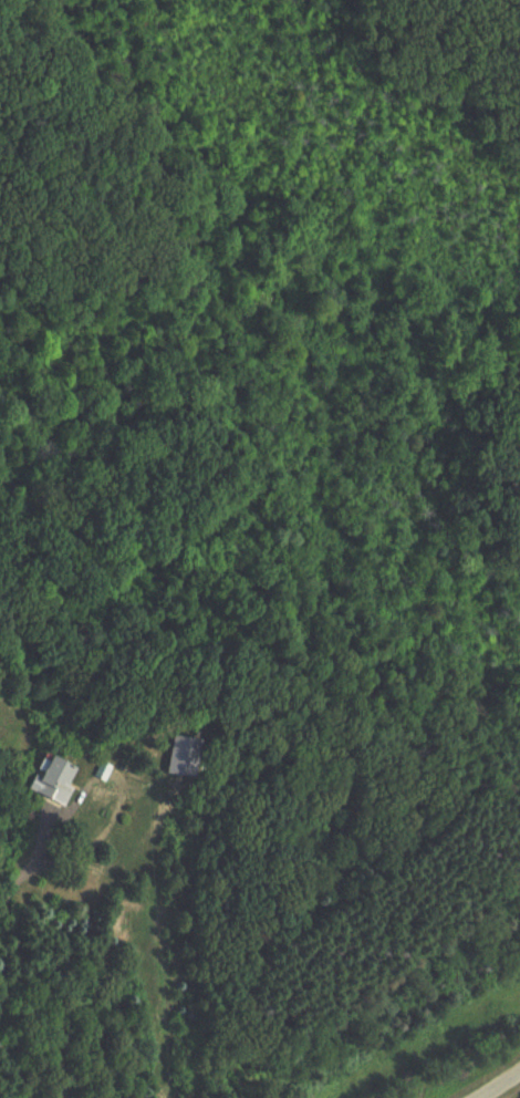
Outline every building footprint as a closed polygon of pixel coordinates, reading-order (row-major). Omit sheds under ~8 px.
[(83,766),(49,751),(32,791),(66,806),(83,766)]
